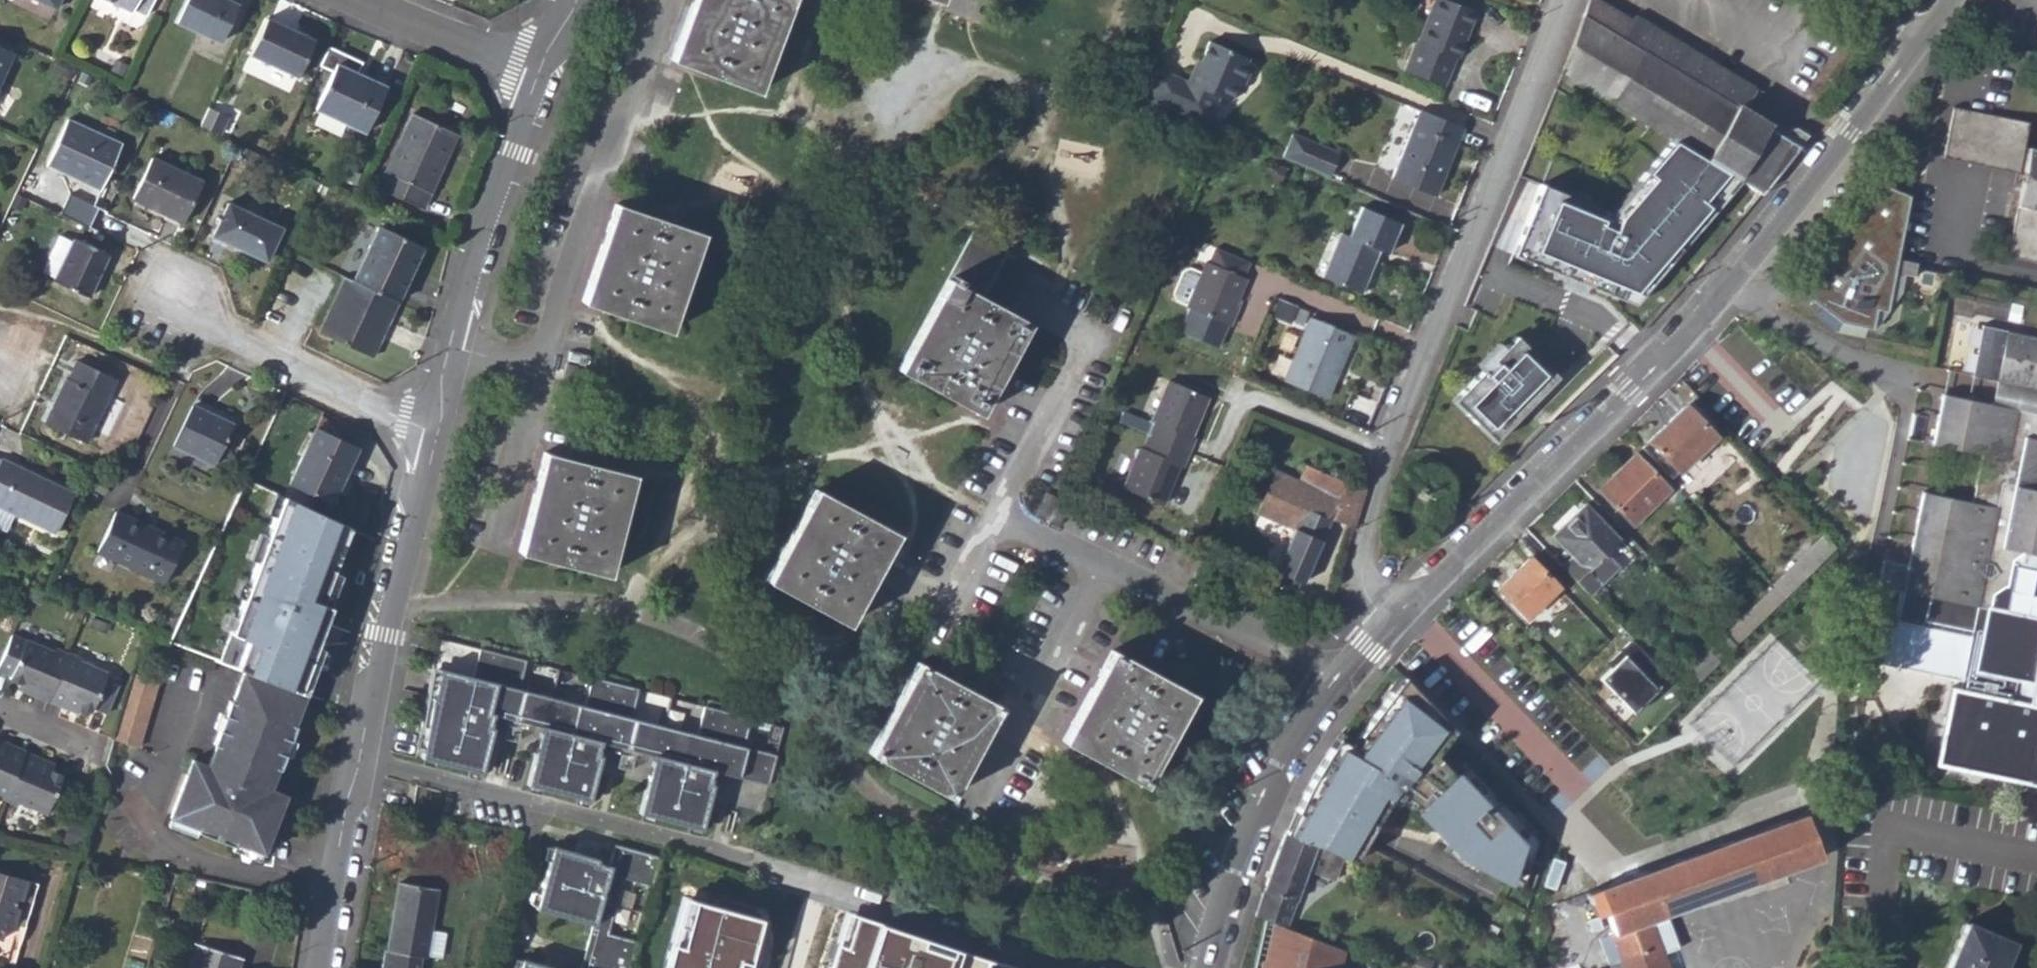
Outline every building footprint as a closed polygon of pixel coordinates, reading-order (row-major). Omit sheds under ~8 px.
[(53,9),(57,0),(33,0),(53,9)] [(144,16),(152,0),(104,0),(131,13),(132,10),(144,16)] [(218,44),(237,5),(226,0),(187,0),(175,24),(218,44)] [(756,91),(790,0),(692,0),(671,59),(756,91)] [(1443,86),(1453,59),(1456,60),(1474,12),(1443,0),(1431,0),(1415,41),(1414,41),(1402,70),(1443,86)] [(1758,192),(1804,134),(1792,128),(1787,129),(1782,138),(1765,129),(1767,123),(1765,112),(1761,101),(1755,92),(1749,83),(1634,14),(1632,16),(1596,0),(1585,0),(1558,74),(1663,136),(1734,178),(1758,192)] [(249,54),(296,77),(312,43),(265,19),(249,54)] [(1185,82),(1154,69),(1142,98),(1204,126),(1216,97),(1227,102),(1235,84),(1240,86),(1250,64),(1244,62),(1245,59),(1206,42),(1198,62),(1195,70),(1191,68),(1185,82)] [(11,55),(0,50),(0,78),(11,55)] [(314,109),(350,127),(360,132),(363,133),(385,89),(335,65),(314,109)] [(11,114),(18,96),(0,89),(0,110),(11,114)] [(2036,260),(2036,146),(2027,144),(2032,121),(1951,105),(1940,155),(2021,172),(2003,252),(2036,260)] [(207,109),(199,127),(217,135),(225,117),(207,109)] [(1390,177),(1435,194),(1462,128),(1417,109),(1390,177)] [(422,209),(442,163),(435,160),(448,131),(411,113),(376,188),(422,209)] [(155,121),(169,127),(172,121),(158,114),(155,121)] [(45,166),(99,190),(120,146),(66,121),(45,166)] [(345,138),(355,143),(360,132),(350,127),(345,138)] [(435,160),(442,163),(455,134),(448,131),(435,160)] [(1335,154),(1288,134),(1279,157),(1325,177),(1335,154)] [(1734,178),(1663,136),(1630,171),(1638,176),(1601,214),(1595,231),(1584,224),(1589,211),(1532,190),(1503,256),(1627,306),(1734,178)] [(132,199),(181,223),(200,183),(150,159),(132,199)] [(1908,195),(1881,184),(1799,290),(1839,321),(1870,328),(1874,308),(1885,309),(1895,258),(1908,195)] [(210,236),(264,261),(279,229),(259,219),(265,208),(247,200),(242,211),(227,204),(210,236)] [(667,331),(699,234),(614,205),(581,302),(667,331)] [(1319,278),(1356,292),(1371,259),(1369,258),(1373,250),(1385,254),(1398,223),(1359,208),(1345,238),(1337,234),(1319,278)] [(376,227),(365,249),(369,252),(354,282),(396,301),(421,248),(376,227)] [(896,370),(977,413),(1026,323),(981,298),(1004,256),(1012,260),(1014,255),(970,233),(896,370)] [(53,281),(87,296),(106,255),(73,240),(71,243),(56,236),(39,271),(55,279),(53,281)] [(351,280),(354,282),(369,252),(365,249),(351,280)] [(1245,263),(1213,249),(1206,264),(1203,263),(1198,275),(1186,270),(1179,273),(1170,295),(1173,302),(1185,307),(1184,309),(1227,326),(1235,308),(1232,306),(1229,305),(1232,296),(1235,297),(1243,280),(1239,279),(1245,263)] [(369,358),(379,338),(375,337),(383,320),(386,322),(396,301),(354,282),(351,280),(344,277),(318,332),(369,358)] [(1278,296),(1273,315),(1296,322),(1302,303),(1278,296)] [(1306,318),(1300,335),(1290,360),(1281,381),(1324,399),(1350,336),(1306,318)] [(375,337),(379,338),(386,322),(383,320),(375,337)] [(2033,387),(2035,381),(2036,381),(2036,335),(2007,329),(1978,324),(1968,373),(1998,378),(2033,387)] [(1278,355),(1290,360),(1300,335),(1288,330),(1278,355)] [(1554,377),(1510,336),(1444,403),(1489,442),(1554,377)] [(43,424),(85,443),(113,380),(75,362),(67,379),(64,378),(43,424)] [(2033,387),(1998,378),(1990,404),(1989,416),(2013,421),(2015,410),(2036,414),(2036,388),(2033,387)] [(1119,489),(1158,505),(1175,465),(1177,466),(1189,439),(1186,437),(1204,397),(1165,381),(1148,420),(1151,421),(1139,448),(1136,447),(1119,489)] [(1894,563),(1905,565),(1921,491),(1931,443),(1942,393),(1929,391),(1894,563)] [(1905,565),(1894,563),(1881,561),(1876,587),(1901,592),(1895,622),(1887,621),(1886,631),(1875,629),(1872,629),(1869,630),(1866,632),(1871,661),(1959,679),(1957,691),(1950,689),(1935,764),(2036,785),(2036,708),(2011,702),(2001,700),(2005,678),(2016,680),(2031,683),(2036,651),(2036,620),(1996,611),(1987,609),(1989,595),(2001,590),(2003,589),(2009,561),(2021,552),(2036,555),(2036,414),(2015,410),(2013,421),(1989,416),(1990,404),(1942,393),(1931,443),(1981,453),(1971,501),(1921,491),(1905,565)] [(171,446),(212,466),(232,425),(192,405),(171,446)] [(1647,442),(1678,474),(1714,437),(1684,406),(1647,442)] [(289,482),(330,503),(355,450),(314,429),(289,482)] [(1598,490),(1631,526),(1669,490),(1634,454),(1598,490)] [(517,553),(605,574),(631,476),(543,455),(517,553)] [(0,459),(0,530),(7,533),(15,517),(53,535),(73,492),(1,458),(0,459)] [(1328,519),(1353,526),(1365,487),(1344,480),(1343,481),(1302,465),(1295,479),(1273,470),(1255,515),(1291,529),(1274,569),(1301,581),(1328,519)] [(109,480),(99,476),(92,490),(102,494),(109,480)] [(238,670),(296,692),(330,607),(317,601),(351,529),(246,480),(169,643),(238,670)] [(765,582),(845,625),(894,535),(814,492),(765,582)] [(1617,539),(1583,504),(1552,537),(1570,556),(1560,565),(1590,595),(1591,594),(1597,600),(1607,590),(1601,584),(1619,567),(1604,553),(1617,539)] [(95,552),(163,584),(182,543),(114,512),(95,552)] [(1784,597),(1835,547),(1823,534),(1772,584),(1774,586),(1784,597)] [(2009,561),(2036,567),(2036,555),(2021,552),(2009,561)] [(1498,589),(1526,618),(1558,587),(1529,557),(1498,589)] [(1734,646),(1784,597),(1774,586),(1724,635),(1734,646)] [(40,593),(28,589),(24,599),(35,604),(40,593)] [(2001,590),(1989,595),(1987,609),(1996,611),(2001,590)] [(1766,672),(1796,630),(1770,612),(1741,654),(1766,672)] [(20,682),(37,688),(34,695),(46,700),(66,652),(55,648),(53,650),(25,639),(10,632),(0,655),(0,669),(10,673),(9,677),(20,682)] [(1637,639),(1600,674),(1636,711),(1672,676),(1637,639)] [(537,730),(522,786),(584,802),(596,758),(592,757),(595,744),(650,757),(635,815),(698,831),(710,787),(706,786),(709,773),(735,780),(765,788),(774,754),(744,746),(752,718),(702,706),(695,734),(631,718),(639,689),(591,677),(583,706),(518,689),(526,660),(477,648),(470,676),(430,665),(419,726),(426,729),(417,759),(477,773),(489,731),(484,730),(488,717),(537,730)] [(1062,739),(1141,784),(1191,695),(1109,649),(1062,739)] [(80,657),(67,651),(66,652),(46,700),(60,705),(62,699),(78,705),(88,709),(90,707),(101,711),(114,678),(101,672),(102,671),(78,661),(80,657)] [(872,750),(952,794),(1001,704),(920,659),(872,750)] [(1722,704),(1748,679),(1730,660),(1704,685),(1722,704)] [(292,722),(303,695),(296,692),(238,670),(227,697),(226,697),(221,713),(219,719),(188,820),(194,822),(193,825),(229,839),(232,836),(261,847),(283,790),(268,784),(275,764),(277,765),(283,752),(281,752),(287,735),(290,736),(294,722),(292,722)] [(156,681),(131,674),(112,740),(111,743),(135,750),(156,681)] [(2001,700),(2011,702),(2016,680),(2005,678),(2001,700)] [(1524,881),(1537,839),(1465,762),(1461,766),(1431,742),(1446,723),(1405,681),(1395,694),(1392,691),(1359,734),(1363,737),(1355,747),(1336,736),(1293,807),(1283,831),(1314,846),(1342,860),(1349,864),(1361,845),(1389,801),(1396,805),(1403,794),(1436,823),(1432,827),(1461,858),(1507,881),(1510,875),(1524,881)] [(17,688),(34,695),(37,688),(20,682),(17,688)] [(60,705),(75,712),(78,705),(62,699),(60,705)] [(163,810),(188,820),(219,719),(215,727),(214,727),(208,741),(210,741),(203,759),(186,753),(163,810)] [(7,752),(9,746),(0,743),(0,750),(7,752)] [(4,799),(24,753),(9,746),(7,752),(0,750),(0,798),(4,799)] [(60,775),(48,770),(34,764),(36,758),(24,753),(4,799),(3,800),(15,806),(17,802),(43,813),(60,775)] [(34,764),(48,770),(51,764),(36,758),(34,764)] [(1650,922),(1820,856),(1803,813),(1705,850),(1597,890),(1613,936),(1599,941),(1608,966),(1622,961),(1625,967),(1667,967),(1650,922)] [(1284,928),(1305,870),(1333,882),(1342,860),(1314,846),(1283,831),(1253,915),(1258,917),(1274,924),(1284,928)] [(1467,900),(1361,845),(1349,864),(1456,920),(1467,900)] [(533,910),(589,926),(577,967),(629,967),(634,948),(605,939),(620,886),(649,894),(657,864),(619,852),(616,862),(608,859),(605,869),(592,866),(593,861),(551,849),(533,910)] [(608,859),(616,862),(619,852),(610,850),(608,859)] [(1521,887),(1524,881),(1510,875),(1507,881),(1521,887)] [(425,954),(429,930),(435,891),(396,884),(385,952),(382,951),(380,967),(418,967),(420,957),(424,958),(425,954)] [(9,943),(22,898),(7,893),(8,890),(0,888),(0,940),(0,939),(9,943)] [(262,903),(278,906),(281,896),(264,893),(262,903)] [(760,919),(684,897),(664,967),(746,967),(760,919)] [(830,967),(980,967),(984,957),(848,913),(830,967)] [(2010,941),(1965,922),(1946,967),(1999,967),(2010,941)] [(1344,951),(1284,928),(1274,924),(1265,964),(1261,963),(1260,967),(1339,967),(1344,951)] [(425,954),(440,957),(444,933),(429,930),(425,954)] [(238,959),(198,946),(191,967),(236,967),(238,959)] [(984,957),(980,967),(1019,967),(984,957)]
